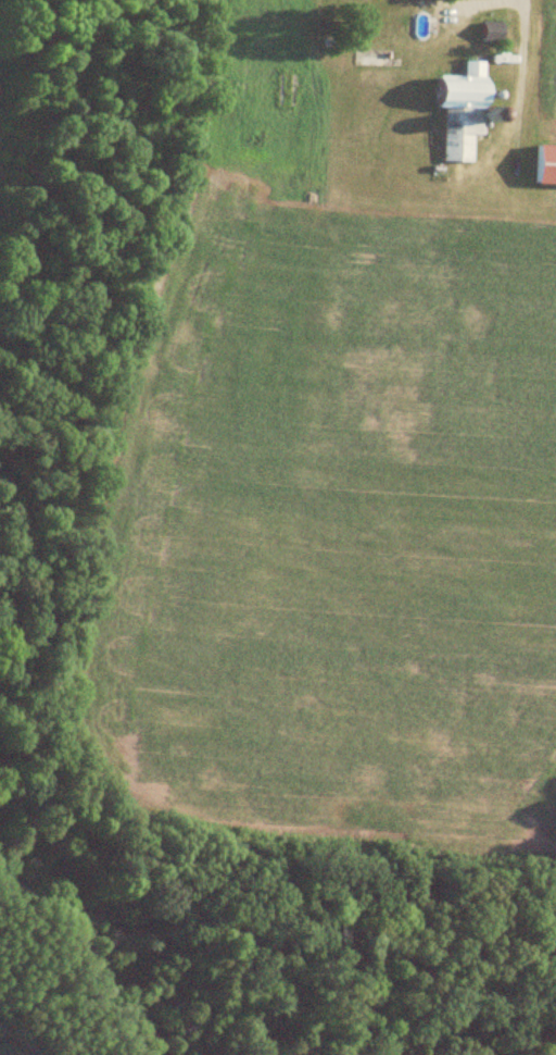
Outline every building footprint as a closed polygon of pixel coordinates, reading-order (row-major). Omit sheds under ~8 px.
[(500,41),(500,23),(479,23),(479,41),(500,41)] [(470,162),(470,135),(483,135),(484,61),(462,61),(462,76),(436,76),(436,107),(440,108),(440,162),(470,162)] [(535,144),(533,183),(555,184),(555,145),(535,144)]
